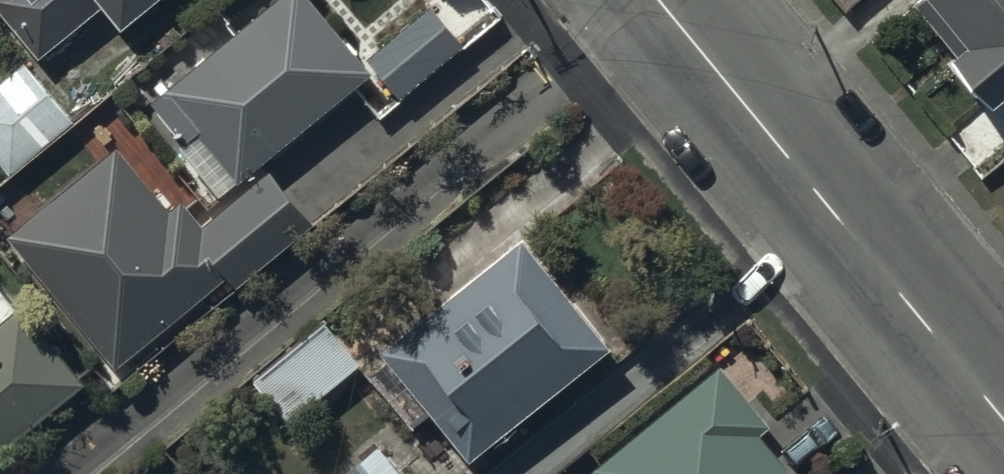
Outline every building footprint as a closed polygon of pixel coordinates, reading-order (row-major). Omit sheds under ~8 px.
[(40,54),(103,0),(0,0),(0,7),(40,54)] [(123,23),(150,0),(104,0),(123,23)] [(315,0),(274,0),(155,102),(186,137),(180,142),(220,188),(236,174),(240,178),(371,65),(315,0)] [(961,47),(952,55),(995,105),(1003,97),(1003,0),(920,0),(961,47)] [(433,3),(369,55),(400,94),(465,42),(433,3)] [(24,58),(0,79),(0,170),(5,176),(74,116),(24,58)] [(116,140),(7,232),(117,364),(226,272),(236,283),(315,217),(270,164),(203,221),(182,195),(171,204),(116,140)] [(433,404),(470,451),(612,338),(524,228),(382,342),(393,355),(369,374),(409,423),(433,404)] [(86,378),(22,298),(16,303),(0,283),(0,448),(86,378)] [(320,318),(253,379),(289,419),(356,358),(320,318)] [(760,429),(770,420),(720,359),(593,465),(600,473),(797,473),(760,429)] [(340,473),(410,473),(383,440),(340,473)]
